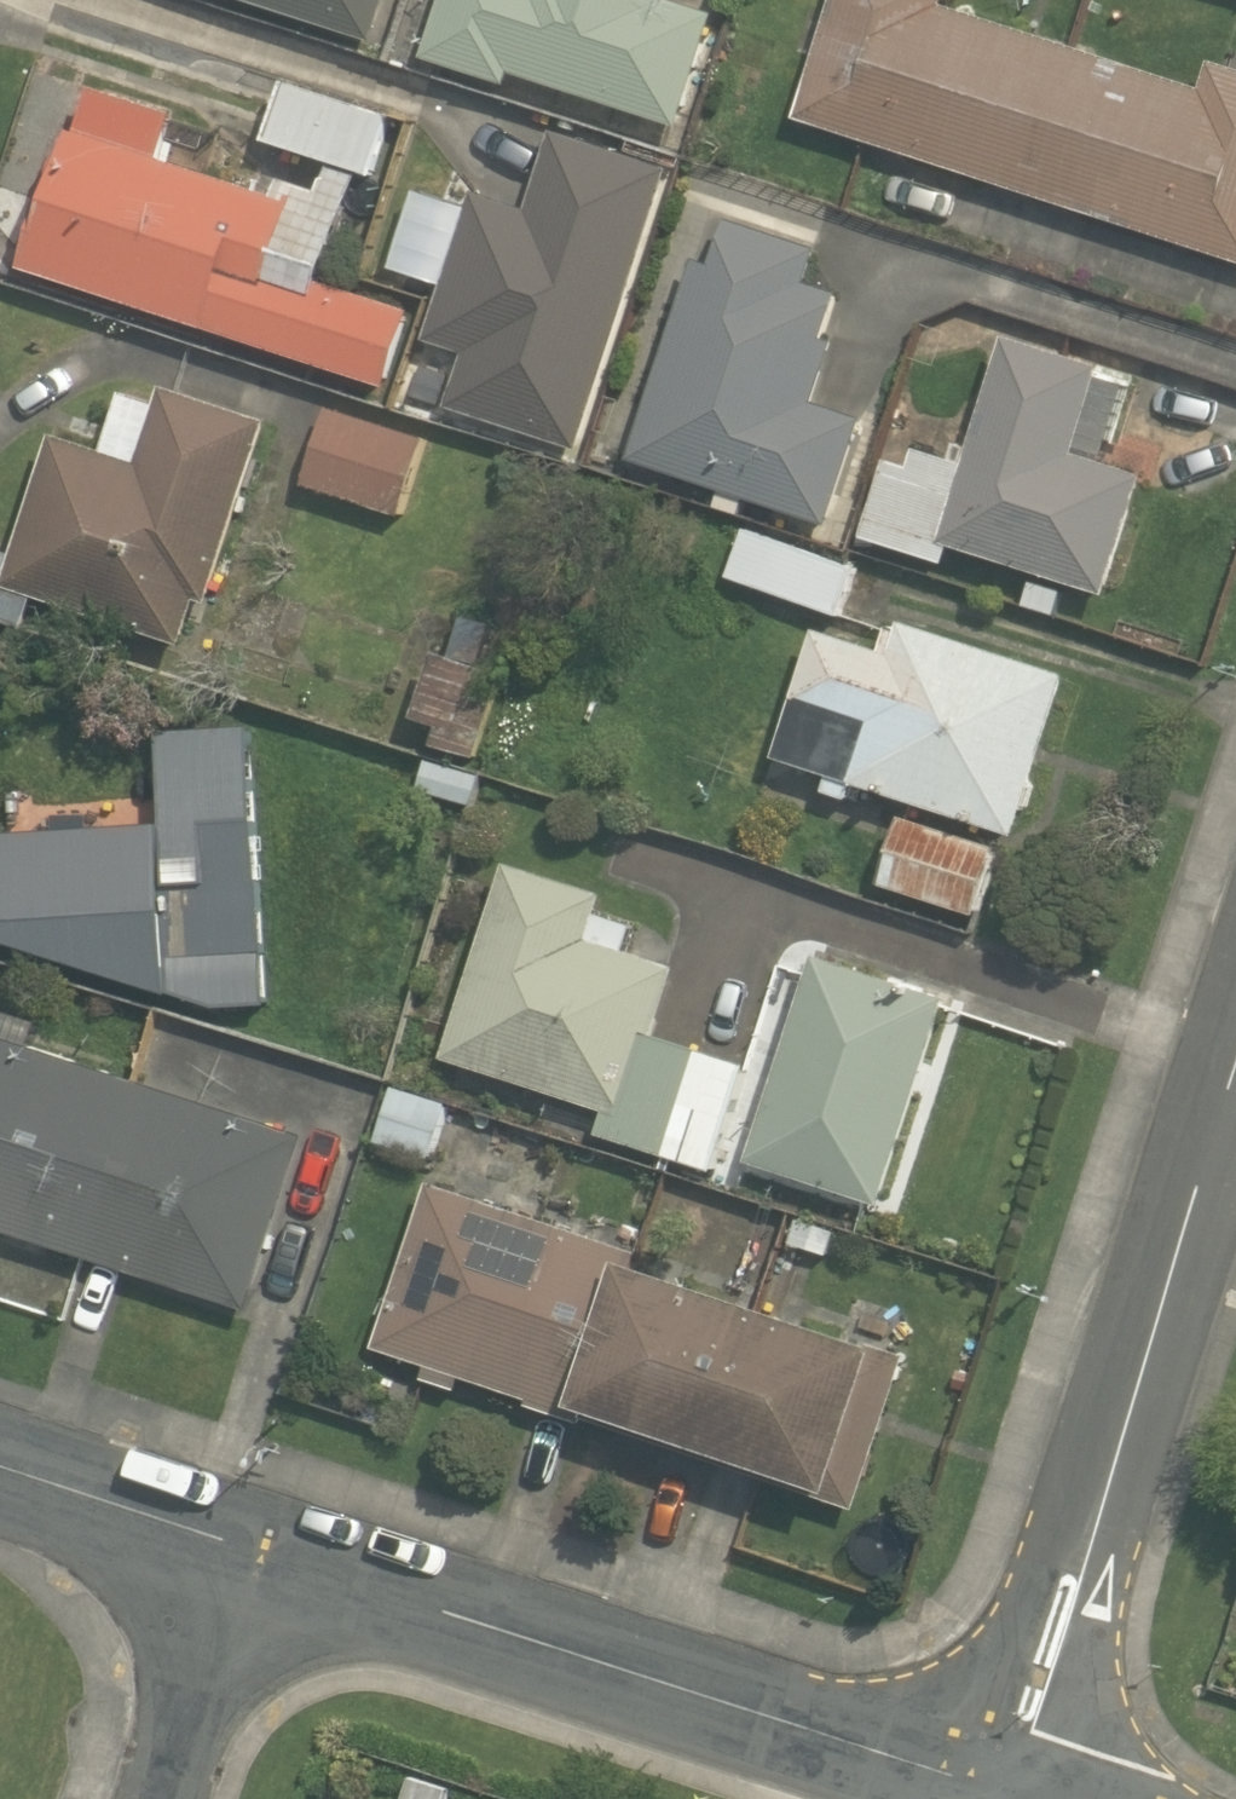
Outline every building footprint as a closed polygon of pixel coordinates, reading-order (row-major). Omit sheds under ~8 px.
[(368,31),(379,0),(273,0),(368,31)] [(427,58),(510,82),(513,72),(680,122),(713,14),(671,2),(672,0),(445,0),(427,58)] [(1235,261),(1235,72),(1212,64),(1203,92),(942,7),(944,0),(837,0),(798,119),(1235,261)] [(273,146),(373,177),(391,119),(292,88),(273,146)] [(27,273),(392,390),(416,314),(274,268),(295,201),(165,159),(178,121),(98,95),(85,136),(72,132),(27,273)] [(699,264),(629,461),(828,533),(868,420),(816,401),(836,343),(820,337),(835,294),(804,283),(814,254),(728,223),(711,269),(699,264)] [(889,456),(864,545),(946,568),(950,554),(1112,599),(1146,480),(1107,469),(1132,382),(1100,373),(1104,360),(1011,333),(974,465),(918,449),(914,463),(889,456)] [(443,402),(573,445),(594,382),(565,372),(553,409),(516,397),(528,359),(464,338),(443,402)] [(10,626),(30,632),(40,598),(187,648),(202,603),(211,606),(273,424),(168,388),(142,466),(60,438),(19,558),(0,552),(0,622),(10,626)] [(913,446),(924,414),(900,406),(889,438),(913,446)] [(305,488),(401,517),(424,439),(328,411),(305,488)] [(733,583),(843,620),(860,571),(845,566),(750,533),(733,583)] [(819,633),(776,760),(1019,839),(1072,674),(894,617),(883,651),(819,633)] [(480,763),(502,678),(436,661),(420,723),(440,728),(434,751),(480,763)] [(163,730),(160,824),(0,834),(0,943),(214,1004),(267,1004),(257,725),(163,730)] [(483,777),(422,758),(412,790),(473,809),(483,777)] [(885,888),(979,919),(1001,852),(907,821),(885,888)] [(442,1059),(606,1114),(600,1133),(711,1170),(747,1063),(655,1032),(674,973),(624,956),(633,929),(598,917),(604,898),(507,865),(442,1059)] [(845,1192),(882,1205),(949,1004),(845,969),(819,960),(752,1161),(845,1192)] [(250,1313),(307,1140),(27,1048),(35,1024),(0,1013),(0,1231),(250,1313)] [(374,1140),(430,1158),(448,1104),(392,1085),(374,1140)] [(430,1183),(375,1352),(428,1369),(421,1388),(453,1398),(459,1380),(525,1402),(523,1410),(575,1427),(578,1417),(862,1510),(912,1356),(633,1265),(638,1250),(430,1183)] [(797,1217),(788,1243),(825,1256),(834,1231),(797,1217)]
